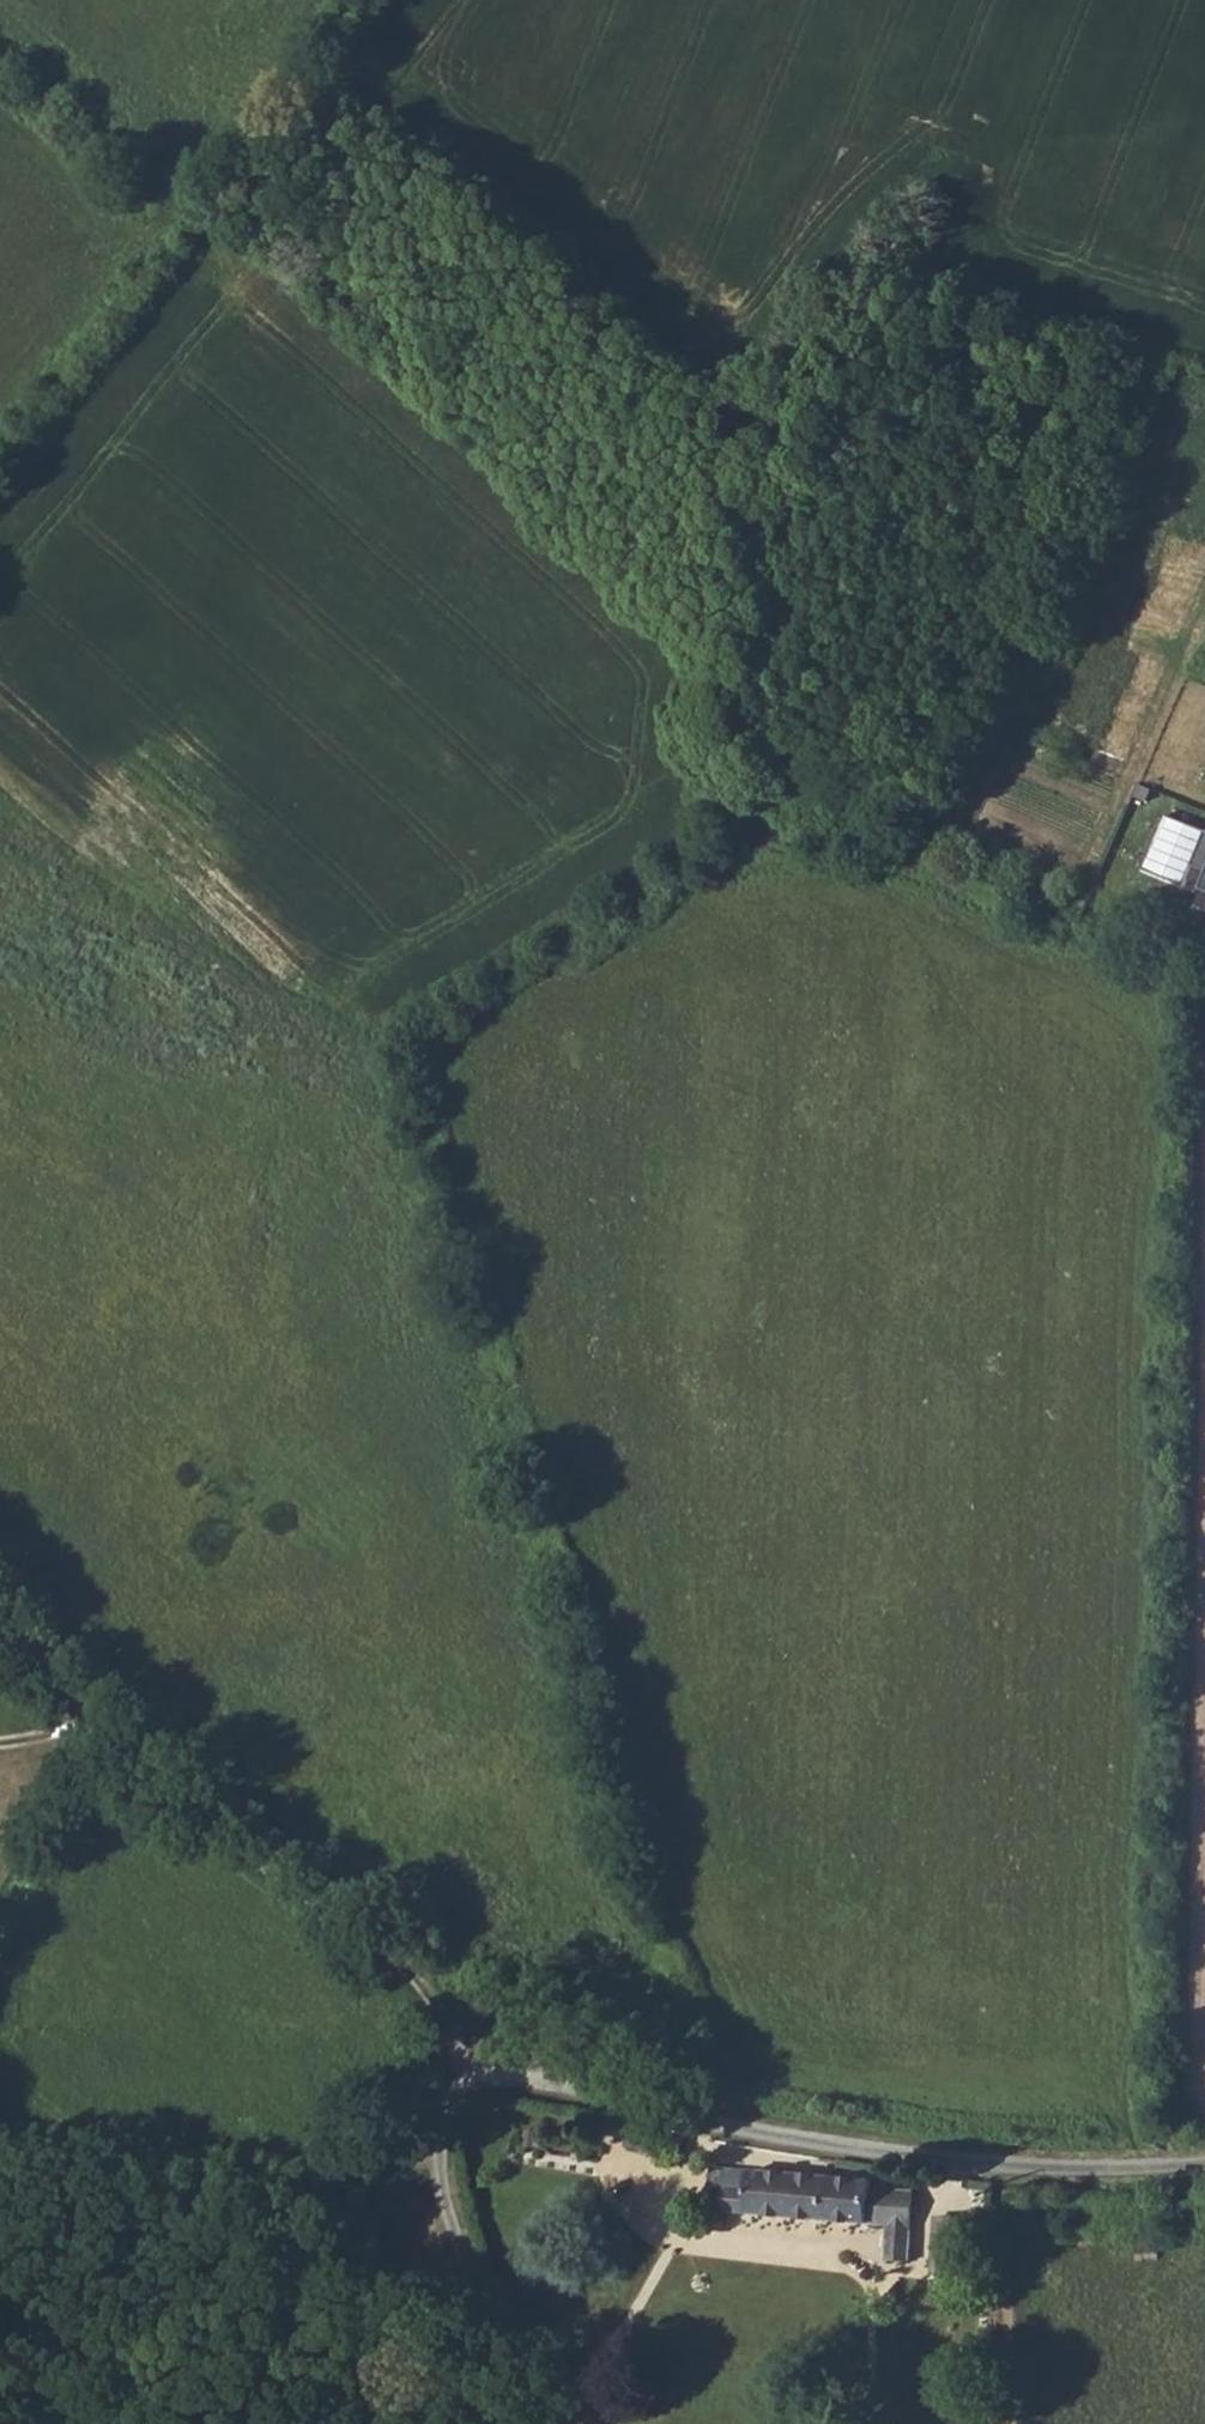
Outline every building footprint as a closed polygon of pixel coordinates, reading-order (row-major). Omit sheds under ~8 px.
[(1184,887),(1204,897),(1204,833),(1184,887)] [(888,2260),(909,2262),(915,2194),(872,2190),(873,2182),(710,2168),(709,2188),(724,2189),(724,2212),(889,2226),(888,2260)]
